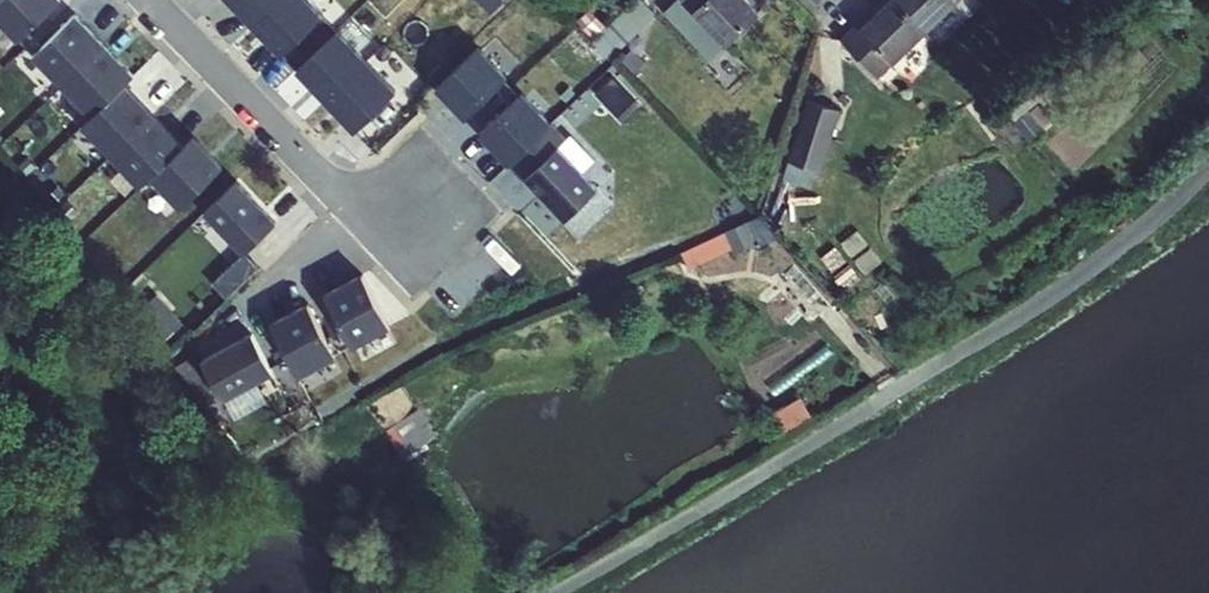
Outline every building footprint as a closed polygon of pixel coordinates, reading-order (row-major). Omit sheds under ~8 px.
[(0,2),(0,21),(23,46),(68,3),(66,0),(2,0),(0,2)] [(275,0),(222,0),(247,27),(275,0)] [(328,23),(305,0),(275,0),(247,27),(285,63),(328,23)] [(594,40),(611,58),(655,14),(641,0),(633,0),(607,27),(594,40)] [(725,45),(693,11),(704,0),(676,0),(664,11),(709,58),(725,45)] [(693,11),(725,45),(759,12),(747,0),(704,0),(693,11)] [(893,61),(925,31),(897,0),(888,0),(860,27),(893,61)] [(925,31),(957,0),(897,0),(925,31)] [(576,23),(594,40),(607,27),(590,9),(576,23)] [(64,84),(107,46),(76,15),(36,55),(64,84)] [(893,61),(860,27),(856,23),(842,37),(879,75),(893,61)] [(322,103),(364,60),(332,30),(291,69),(322,103)] [(107,46),(64,84),(92,115),(125,84),(135,75),(107,46)] [(476,52),(436,90),(469,124),(509,86),(476,52)] [(398,92),(364,60),(322,103),(354,137),(398,92)] [(111,155),(153,114),(125,84),(92,115),(82,125),(111,155)] [(509,86),(469,124),(509,168),(550,128),(509,86)] [(842,110),(818,102),(798,164),(822,172),(842,110)] [(1016,124),(1031,141),(1046,128),(1045,127),(1052,120),(1038,104),(1016,124)] [(183,144),(153,114),(111,155),(140,187),(150,177),(183,144)] [(550,128),(509,168),(562,223),(597,187),(561,148),(565,142),(550,128)] [(150,177),(181,208),(227,164),(193,134),(183,144),(150,177)] [(233,182),(203,213),(243,253),(274,222),(233,182)] [(726,231),(737,252),(773,234),(762,213),(726,231)] [(361,274),(326,294),(356,346),(391,326),(361,274)] [(308,302),(273,322),(303,374),(337,355),(308,302)] [(252,333),(204,360),(225,399),(273,373),(252,333)]
